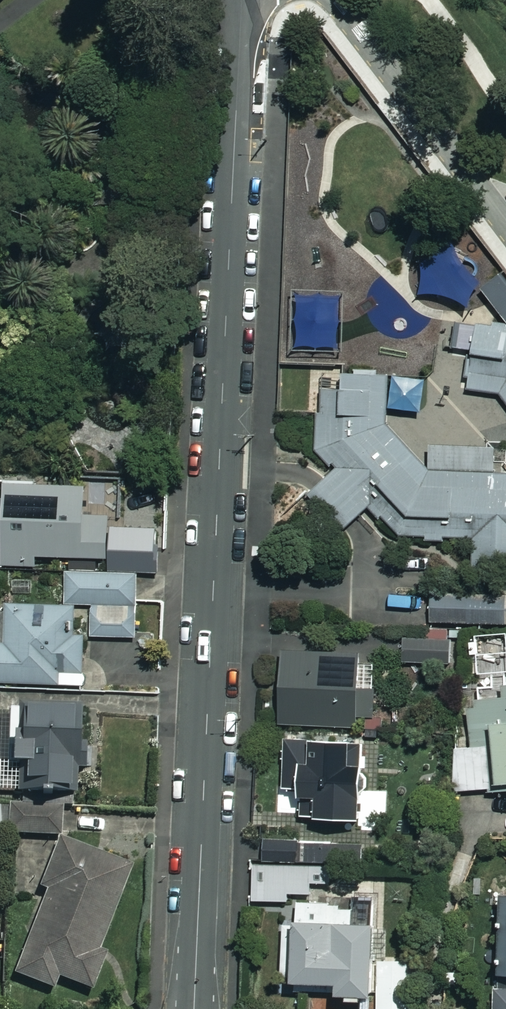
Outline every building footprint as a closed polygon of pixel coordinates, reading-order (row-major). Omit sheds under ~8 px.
[(486,289),(493,299),(505,316),(505,273),(486,289)] [(346,291),(297,290),(296,347),(345,348),(346,291)] [(455,323),(452,353),(474,355),(470,390),(500,393),(505,401),(505,328),(455,323)] [(389,422),(389,409),(427,409),(426,373),(396,373),(344,374),(344,388),(323,389),(324,413),(319,414),(319,452),(336,468),(372,508),(402,539),(476,537),(476,569),(505,568),(505,473),(496,473),(496,446),(429,444),(428,466),(407,442),(389,422)] [(6,480),(6,499),(0,499),(0,541),(4,541),(3,564),(37,565),(37,557),(106,559),(107,516),(85,516),(86,483),(6,480)] [(157,533),(111,531),(110,548),(120,549),(119,567),(155,569),(157,533)] [(140,573),(68,570),(67,600),(138,604),(140,573)] [(433,594),(432,623),(505,624),(505,596),(433,594)] [(10,605),(9,643),(0,643),(0,681),(59,682),(59,668),(85,669),(86,635),(67,635),(67,606),(10,605)] [(138,638),(139,608),(94,606),(92,636),(138,638)] [(451,638),(404,637),(404,662),(450,663),(451,638)] [(362,652),(284,651),(282,723),(360,725),(362,652)] [(505,681),(505,696),(471,696),(472,747),(463,747),(463,790),(505,790),(505,681)] [(76,791),(78,767),(89,768),(93,722),(81,721),(83,708),(28,703),(25,741),(15,740),(13,763),(29,764),(27,787),(76,791)] [(355,739),(286,737),(284,790),(302,791),(302,817),(363,819),(364,761),(354,761),(355,739)] [(62,808),(12,805),(10,833),(61,836),(62,808)] [(299,828),(261,828),(261,862),(300,861),(299,828)] [(134,867),(60,840),(42,889),(47,890),(17,975),(56,989),(60,977),(90,988),(134,867)] [(306,866),(342,866),(342,845),(306,845),(306,866)] [(342,866),(306,866),(254,866),(254,901),(311,900),(311,884),(342,883),(342,866)] [(340,994),(373,996),(378,924),(354,922),(355,906),(300,902),(299,925),(286,924),(282,979),(341,983),(340,994)] [(414,962),(380,962),(381,1008),(415,1008),(414,962)] [(494,986),(494,1008),(505,1008),(505,986),(494,986)]
